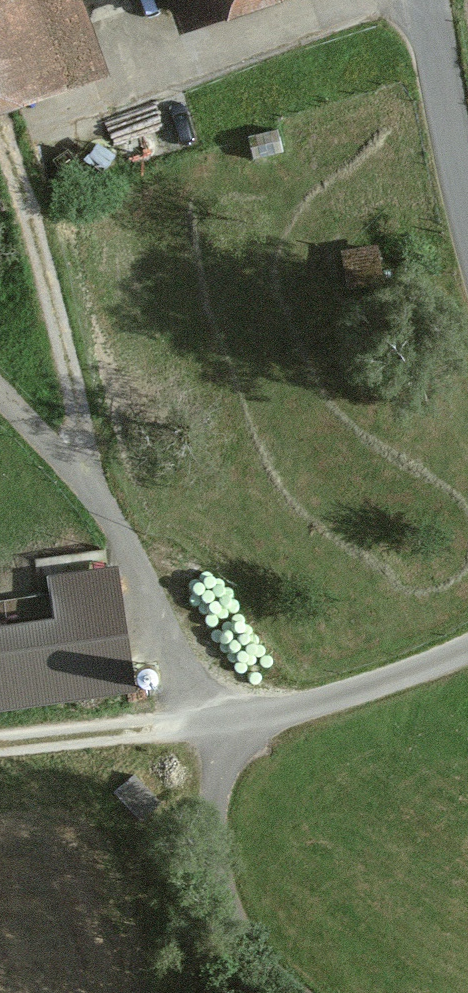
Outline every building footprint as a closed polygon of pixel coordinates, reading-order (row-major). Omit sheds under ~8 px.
[(97,81),(70,1),(74,0),(0,0),(0,113),(97,81)] [(188,32),(285,0),(177,0),(188,32)] [(0,604),(0,717),(129,697),(112,587),(0,604)]
